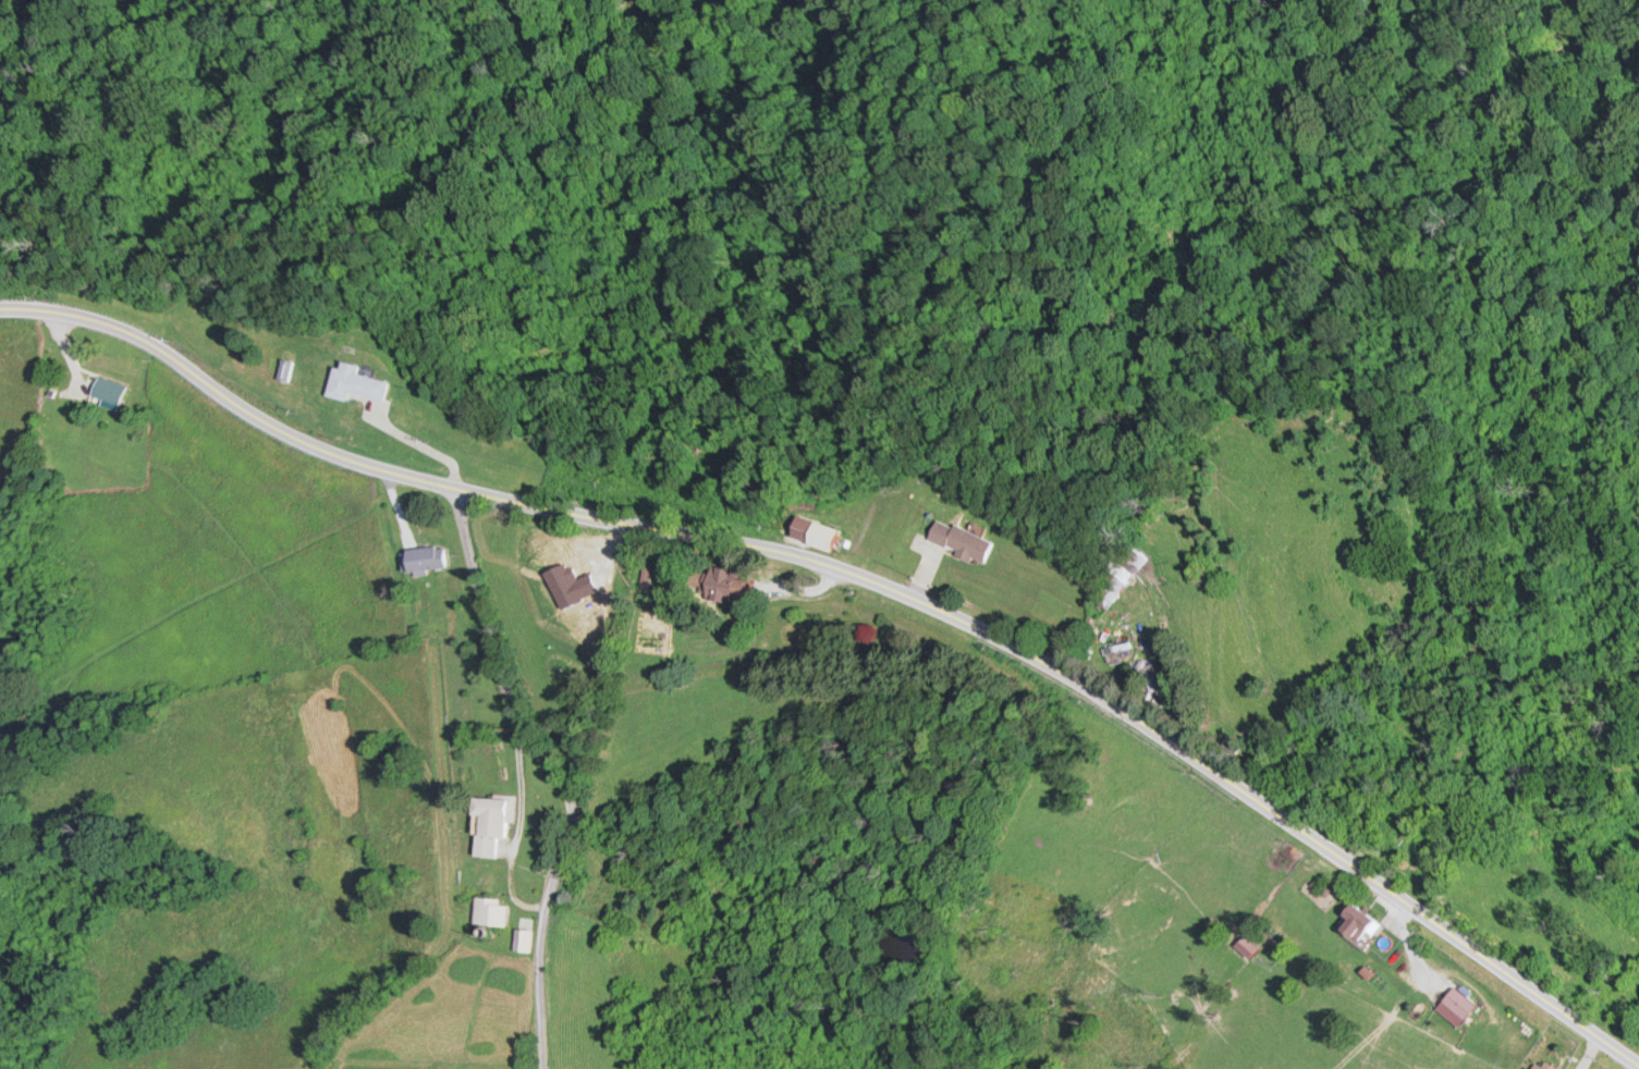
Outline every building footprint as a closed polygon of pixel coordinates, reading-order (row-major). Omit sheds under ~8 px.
[(360,375),(362,367),(339,361),(330,397),(350,402),(352,394),(386,402),(391,382),(360,375)] [(293,381),(295,367),(287,366),(285,380),(293,381)] [(127,385),(99,375),(90,400),(119,410),(127,385)] [(990,565),(999,542),(939,518),(930,542),(990,565)] [(411,574),(450,568),(446,544),(407,550),(411,574)] [(1117,610),(1155,560),(1138,547),(1100,597),(1117,610)] [(738,571),(715,565),(707,597),(741,606),(748,580),(736,578),(738,571)] [(1173,692),(1157,664),(1149,669),(1165,697),(1173,692)] [(499,857),(500,836),(509,837),(509,822),(516,822),(517,797),(482,796),(480,856),(499,857)] [(476,923),(507,926),(509,900),(478,898),(476,923)] [(1383,925),(1357,903),(1340,923),(1366,945),(1383,925)] [(531,929),(515,928),(515,950),(530,951),(531,929)] [(1533,1068),(1558,1068),(1538,1058),(1533,1068)]
